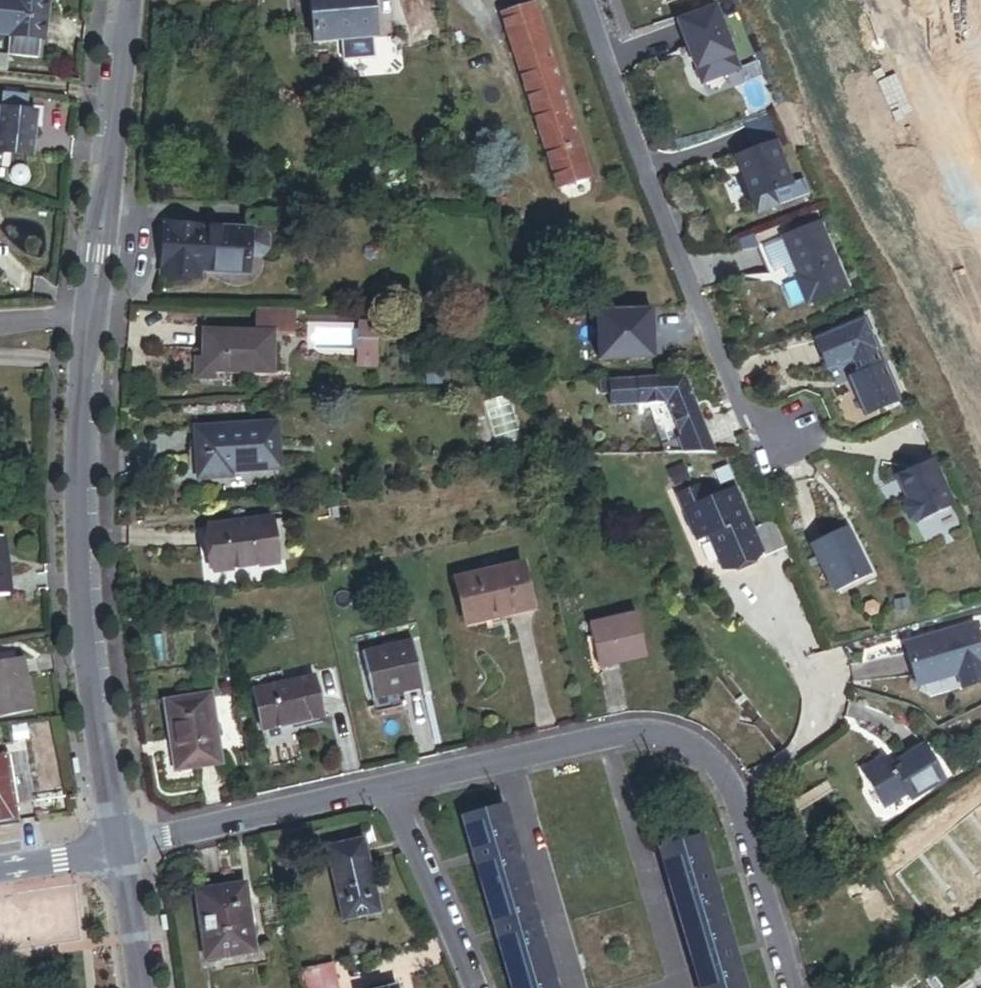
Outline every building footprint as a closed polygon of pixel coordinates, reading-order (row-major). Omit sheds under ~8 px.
[(18,51),(19,41),(3,39),(6,20),(21,23),(25,0),(0,0),(0,48),(18,51)] [(21,23),(22,23),(19,41),(50,46),(57,0),(25,0),(21,23)] [(372,31),(370,0),(307,0),(310,35),(372,31)] [(566,189),(598,179),(544,8),(512,17),(566,189)] [(749,77),(725,13),(687,27),(712,91),(749,77)] [(36,150),(42,108),(32,107),(36,85),(13,82),(3,145),(36,150)] [(791,185),(775,143),(740,156),(762,212),(781,205),(776,191),(791,185)] [(251,265),(251,247),(252,223),(165,221),(164,271),(202,272),(202,264),(251,265)] [(263,248),(270,241),(270,231),(264,223),(252,223),(251,247),(263,248)] [(847,290),(820,223),(787,237),(798,265),(800,264),(804,274),(799,275),(811,305),(847,290)] [(658,358),(658,308),(606,308),(606,358),(658,358)] [(276,327),(296,327),(297,310),(257,309),(257,327),(204,326),(203,352),(194,352),(194,372),(210,372),(210,365),(275,366),(276,327)] [(363,360),(380,360),(379,317),(363,317),(363,360)] [(880,360),(867,330),(823,349),(835,378),(857,369),(860,378),(856,380),(869,411),(880,415),(900,406),(886,373),(884,375),(878,361),(880,360)] [(729,456),(699,377),(615,379),(615,395),(624,395),(624,407),(680,405),(694,440),(690,441),(695,455),(729,456)] [(490,403),(503,448),(525,441),(513,396),(490,403)] [(233,465),(279,463),(278,423),(200,426),(202,471),(233,470),(233,465)] [(951,506),(932,461),(898,476),(908,500),(907,501),(905,507),(909,518),(916,521),(951,506)] [(705,480),(699,465),(684,471),(690,486),(705,480)] [(745,477),(740,467),(730,472),(735,482),(745,477)] [(723,574),(762,558),(751,532),(735,492),(716,500),(710,485),(679,498),(697,545),(709,540),(723,574)] [(212,565),(279,558),(275,515),(208,522),(212,565)] [(784,552),(773,524),(751,532),(762,558),(763,561),(784,552)] [(873,568),(852,524),(817,541),(838,584),(873,568)] [(11,614),(6,556),(0,557),(0,616),(11,614)] [(460,577),(468,618),(535,605),(527,564),(460,577)] [(600,671),(647,662),(640,621),(593,629),(600,671)] [(906,649),(919,689),(959,676),(965,691),(980,686),(980,650),(973,627),(906,649)] [(403,686),(423,682),(416,635),(362,644),(373,708),(406,703),(403,686)] [(33,711),(24,657),(0,662),(0,717),(33,711)] [(261,729),(323,716),(314,676),(252,689),(261,729)] [(220,768),(209,702),(163,709),(174,776),(220,768)] [(918,804),(953,781),(932,748),(897,770),(890,759),(870,772),(894,811),(915,799),(918,804)] [(17,822),(7,754),(0,755),(0,825),(17,822)] [(504,803),(464,815),(514,987),(558,987),(504,803)] [(699,833),(659,845),(700,987),(744,987),(699,833)] [(344,922),(382,914),(365,839),(327,847),(344,922)] [(208,959),(255,952),(245,885),(198,891),(208,959)] [(331,967),(302,975),(306,987),(337,987),(331,967)]
